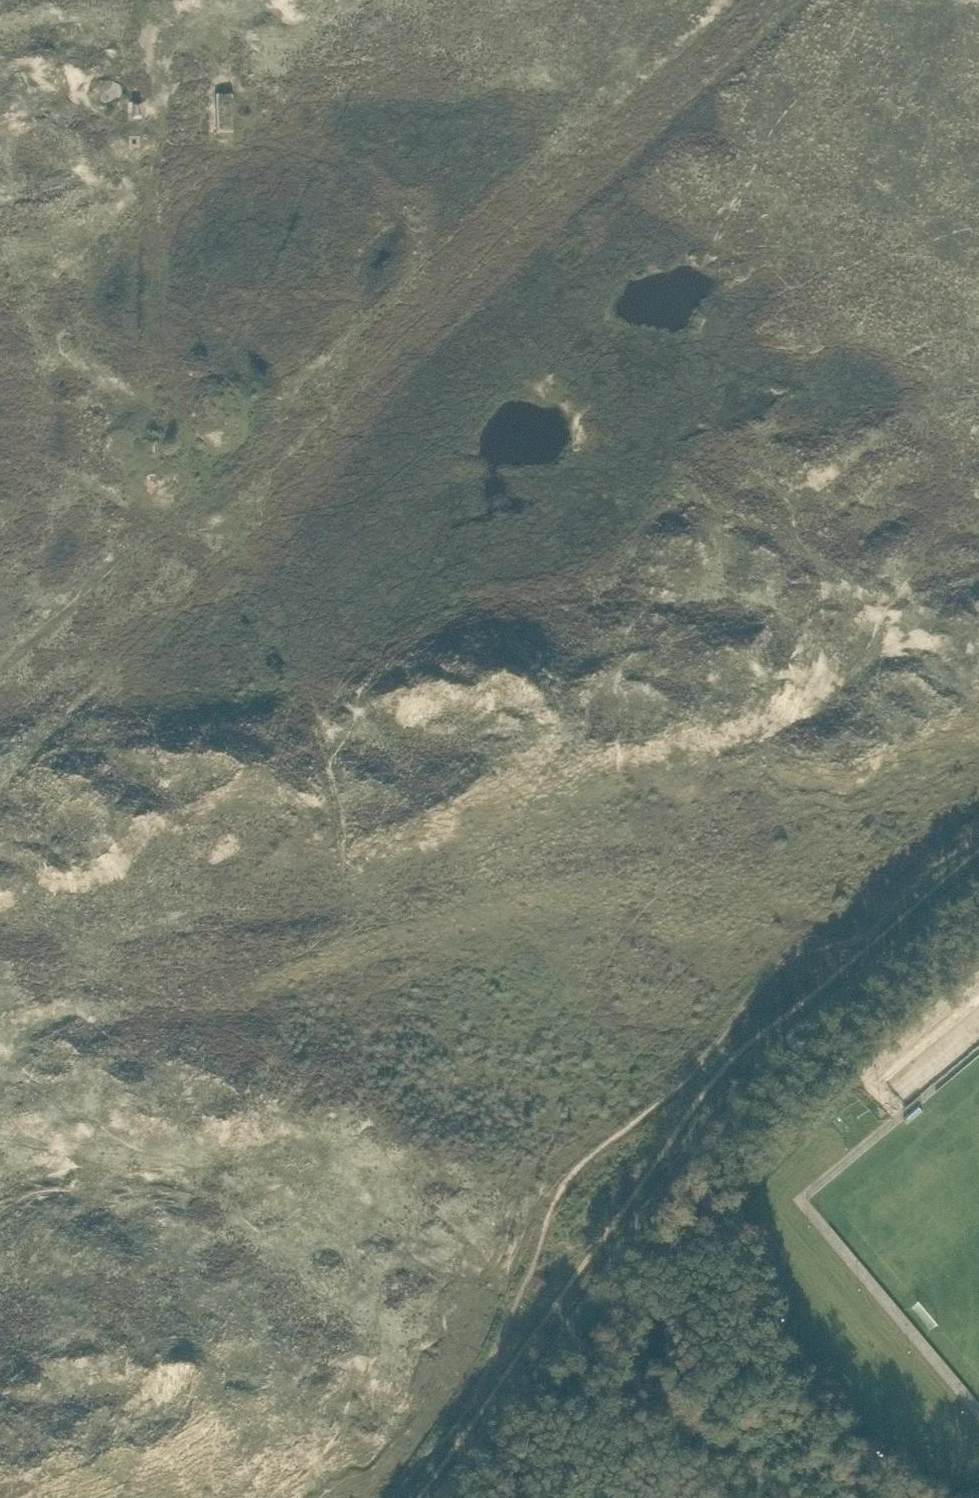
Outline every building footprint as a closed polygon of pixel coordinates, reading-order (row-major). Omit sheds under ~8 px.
[(228,92),(206,95),(209,134),(231,132),(228,92)] [(134,102),(135,120),(144,120),(146,101),(134,102)] [(978,1046),(978,988),(868,1080),(896,1115),(978,1046)]
